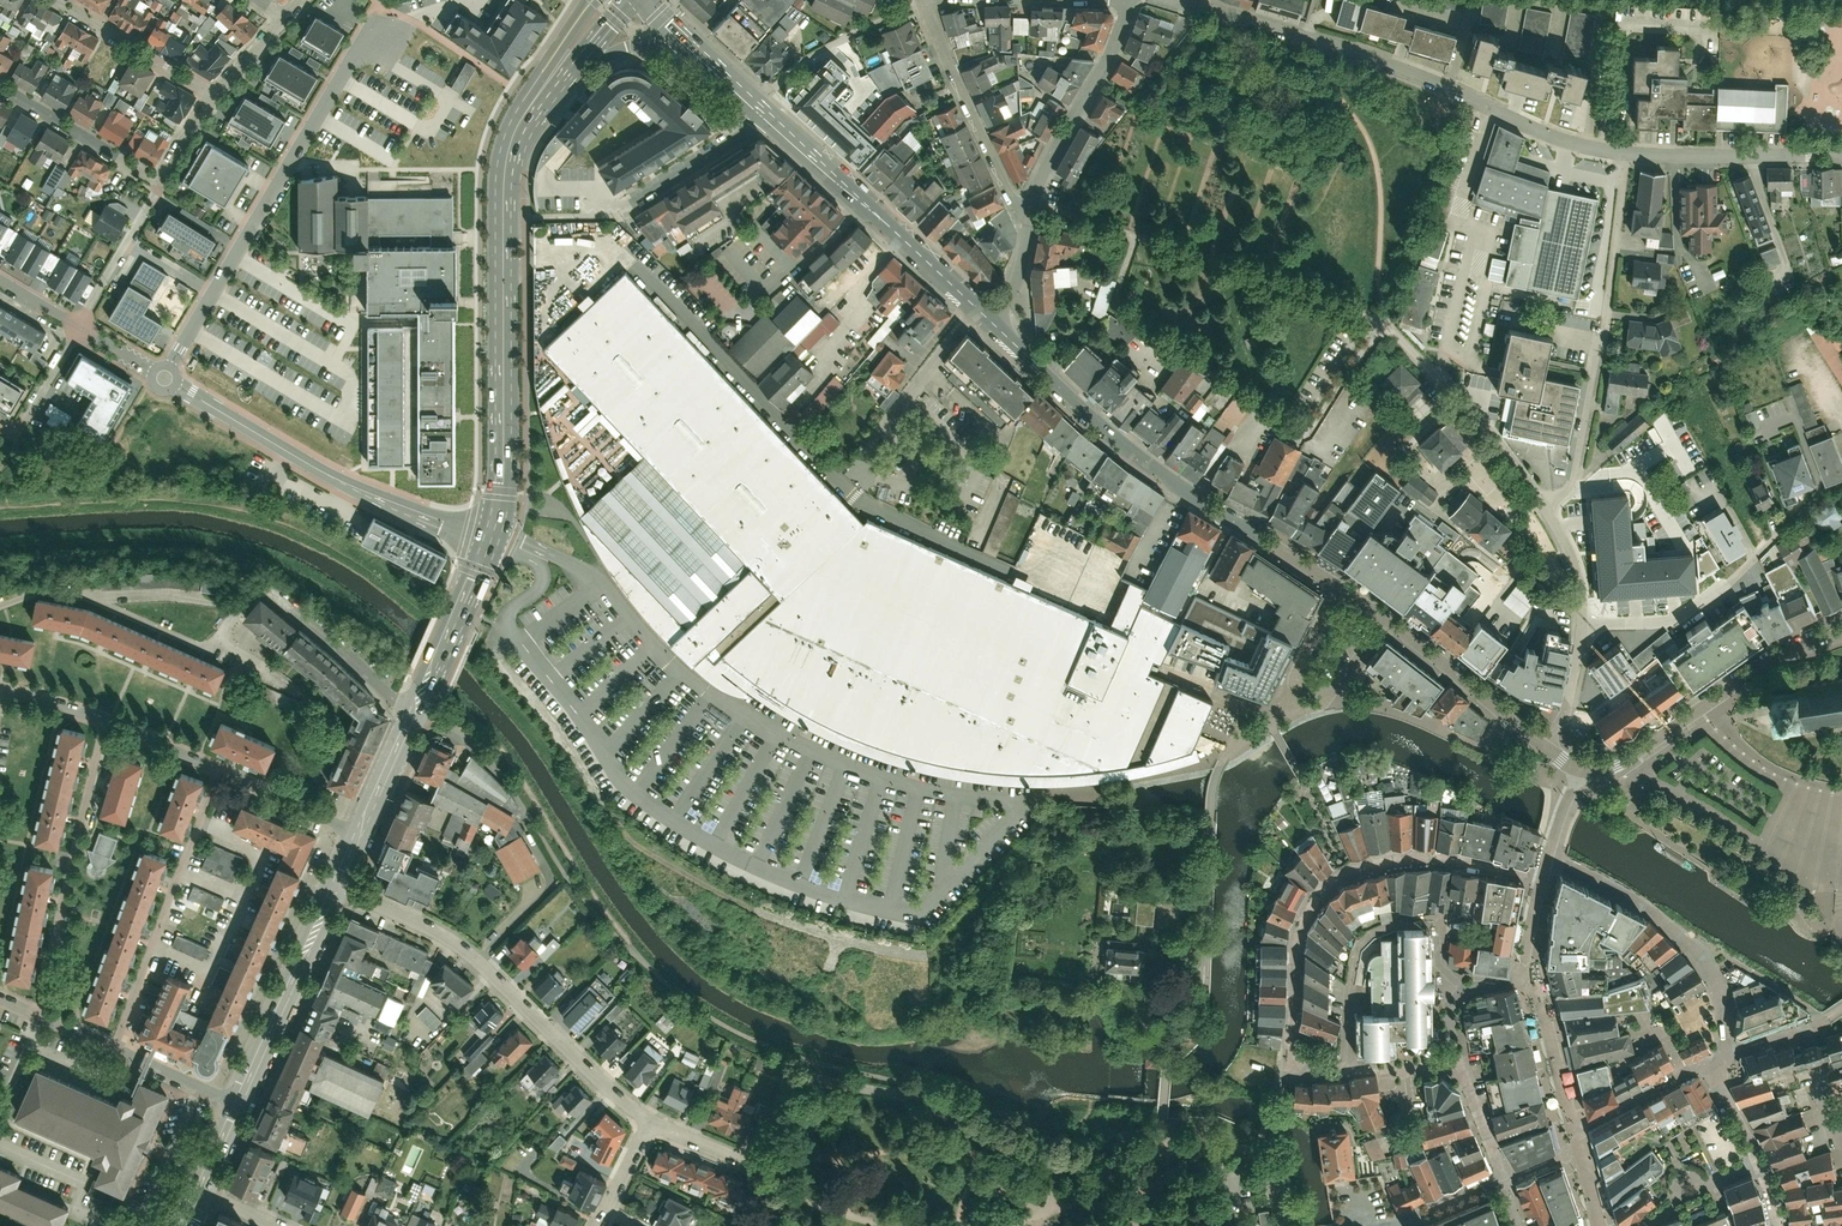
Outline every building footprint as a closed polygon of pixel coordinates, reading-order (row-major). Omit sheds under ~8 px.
[(11,16),(21,0),(0,0),(0,2),(9,7),(6,12),(11,16)] [(21,15),(36,24),(48,6),(39,0),(30,0),(21,15)] [(150,4),(158,11),(163,5),(158,0),(154,0),(150,4)] [(187,2),(206,13),(214,0),(188,0),(187,2)] [(511,74),(548,19),(524,3),(519,0),(507,0),(486,31),(458,12),(445,30),(511,74)] [(704,21),(722,0),(681,0),(704,21)] [(740,59),(771,25),(768,22),(743,0),(733,0),(707,28),(740,59)] [(768,22),(787,0),(743,0),(768,22)] [(811,5),(845,21),(853,5),(867,12),(873,0),(814,0),(811,5)] [(1255,9),(1276,15),(1280,0),(1257,0),(1255,9)] [(1276,15),(1297,20),(1302,0),(1280,0),(1276,15)] [(1367,2),(1359,0),(1342,0),(1336,23),(1359,30),(1359,29),(1366,5),(1367,2)] [(231,1),(216,15),(229,29),(245,15),(231,1)] [(118,2),(109,17),(125,26),(133,10),(118,2)] [(1482,2),(1480,23),(1506,25),(1507,4),(1482,2)] [(962,5),(944,11),(951,34),(978,26),(976,18),(966,21),(962,5)] [(1405,16),(1366,5),(1359,29),(1409,43),(1407,50),(1448,62),(1455,37),(1415,26),(1414,30),(1402,26),(1405,16)] [(48,6),(36,24),(52,34),(64,15),(48,6)] [(771,25),(740,59),(754,71),(754,75),(766,75),(766,72),(790,48),(783,42),(786,39),(782,35),(803,14),(793,7),(774,27),(771,25)] [(1545,49),(1551,12),(1526,7),(1523,27),(1531,29),(1528,46),(1545,49)] [(1009,8),(982,9),(982,27),(996,27),(996,48),(1007,48),(1006,32),(1010,32),(1009,8)] [(1061,26),(1062,9),(1029,8),(1028,35),(1045,35),(1045,26),(1061,26)] [(1095,9),(1070,10),(1064,23),(1081,30),(1076,42),(1095,49),(1107,19),(1105,14),(1102,11),(1095,9)] [(133,10),(125,26),(140,34),(149,19),(133,10)] [(1568,10),(1564,53),(1590,55),(1594,13),(1568,10)] [(1140,11),(1126,51),(1150,59),(1157,38),(1168,42),(1173,28),(1160,24),(1162,19),(1140,11)] [(1824,11),(1824,22),(1839,22),(1839,25),(1841,25),(1841,11),(1824,11)] [(245,15),(229,29),(243,43),(258,30),(245,15)] [(304,38),(332,55),(346,31),(317,15),(304,38)] [(87,64),(101,40),(69,20),(53,46),(61,52),(67,43),(81,51),(77,58),(87,64)] [(921,48),(909,23),(883,35),(894,60),(921,48)] [(6,33),(16,37),(20,29),(11,24),(6,33)] [(155,25),(146,39),(162,48),(170,33),(155,25)] [(1494,36),(1474,31),(1465,63),(1484,68),(1487,57),(1499,61),(1496,71),(1500,72),(1498,80),(1541,92),(1546,75),(1558,78),(1554,91),(1576,97),(1583,70),(1562,64),(1561,69),(1551,66),(1551,64),(1541,61),(1540,68),(1508,59),(1509,54),(1491,49),(1494,36)] [(8,37),(0,32),(0,51),(8,37)] [(170,33),(162,48),(177,57),(186,42),(170,33)] [(957,38),(957,49),(978,48),(978,38),(957,38)] [(1701,51),(1718,51),(1718,38),(1701,38),(1701,51)] [(198,65),(209,76),(230,57),(216,42),(207,50),(200,43),(194,49),(203,60),(198,65)] [(1654,58),(1630,58),(1629,94),(1634,94),(1633,124),(1656,125),(1657,113),(1681,113),(1680,126),(1714,127),(1715,98),(1684,97),(1685,75),(1675,75),(1676,46),(1655,46),(1654,58)] [(934,76),(921,48),(894,60),(892,61),(905,89),(934,76)] [(5,73),(13,59),(0,52),(0,70),(5,73)] [(1018,63),(1016,52),(1003,56),(1006,66),(1018,63)] [(999,53),(963,69),(974,93),(995,83),(990,72),(1004,65),(999,53)] [(281,54),(267,78),(305,101),(319,77),(281,54)] [(794,105),(860,168),(877,150),(848,121),(851,117),(844,111),(860,94),(849,84),(856,78),(831,54),(801,86),(797,85),(793,84),(790,84),(786,85),(782,88),(781,92),(780,96),(782,100),(784,104),(787,105),(791,106),(794,105)] [(1047,63),(1034,86),(1066,104),(1092,58),(1067,56),(1059,70),(1047,63)] [(117,83),(139,95),(154,69),(132,57),(117,83)] [(1120,59),(1110,74),(1127,86),(1137,70),(1120,59)] [(11,78),(32,91),(47,67),(37,61),(31,70),(20,63),(11,78)] [(476,70),(465,64),(452,88),(462,93),(476,70)] [(600,165),(615,190),(711,130),(700,118),(702,116),(685,101),(683,103),(655,75),(651,72),(647,69),(643,67),(638,66),(633,66),(628,66),(623,67),(616,69),(609,75),(557,131),(578,150),(628,96),(630,95),(632,95),(635,96),(666,123),(600,165)] [(43,97),(63,109),(77,86),(57,74),(43,97)] [(153,107),(179,122),(184,115),(185,115),(195,98),(178,87),(178,88),(166,81),(160,91),(172,98),(167,106),(157,101),(153,107)] [(1715,98),(1714,127),(1784,129),(1786,89),(1716,86),(1715,98)] [(1100,90),(1087,114),(1101,121),(1106,111),(1116,117),(1121,107),(1111,102),(1113,98),(1100,90)] [(277,109),(283,98),(273,92),(270,98),(260,92),(257,98),(277,109)] [(68,113),(90,126),(102,105),(80,93),(68,113)] [(993,93),(978,100),(989,122),(1005,115),(1001,105),(1007,103),(1002,93),(995,96),(993,93)] [(879,141),(901,118),(913,110),(897,94),(884,102),(862,128),(879,141)] [(246,96),(230,122),(273,147),(289,121),(246,96)] [(1065,107),(1048,97),(1028,131),(1045,141),(1065,107)] [(14,109),(0,100),(0,124),(3,126),(14,109)] [(937,133),(960,123),(950,101),(927,112),(937,133)] [(99,130),(120,142),(130,125),(119,119),(123,113),(113,107),(99,130)] [(23,145),(36,123),(21,114),(8,136),(23,145)] [(1022,115),(992,129),(1002,151),(1017,144),(1013,136),(1028,130),(1022,115)] [(984,175),(960,123),(937,133),(934,134),(958,186),(984,175)] [(861,174),(875,187),(919,139),(903,125),(895,133),(899,137),(894,142),(886,151),(884,149),(861,174)] [(1496,125),(1473,196),(1520,210),(1518,222),(1513,222),(1506,258),(1510,258),(1504,284),(1575,299),(1596,199),(1547,189),(1550,170),(1517,159),(1522,137),(1496,125)] [(1469,144),(1472,129),(1458,126),(1455,141),(1469,144)] [(1077,127),(1055,169),(1076,180),(1098,138),(1077,127)] [(36,150),(30,160),(41,167),(47,157),(58,164),(70,145),(45,130),(34,148),(36,150)] [(129,150),(154,162),(166,140),(158,135),(154,143),(137,134),(129,150)] [(750,177),(768,194),(794,167),(762,135),(752,134),(695,171),(714,201),(750,177)] [(227,204),(250,167),(209,141),(185,179),(227,204)] [(1017,144),(1002,151),(1014,178),(1029,171),(1023,158),(1017,144)] [(1029,148),(1023,158),(1031,163),(1037,153),(1029,148)] [(90,179),(88,183),(102,191),(115,169),(81,149),(67,173),(74,178),(78,172),(90,179)] [(890,202),(910,180),(907,177),(920,164),(910,155),(878,191),(890,202)] [(842,213),(794,167),(768,194),(775,201),(758,219),(794,253),(814,232),(819,236),(842,213)] [(1839,169),(1806,170),(1806,196),(1839,196),(1839,169)] [(1662,173),(1638,170),(1634,205),(1630,204),(1627,232),(1642,234),(1641,247),(1670,250),(1669,231),(1659,230),(1661,207),(1658,207),(1662,173)] [(714,201),(695,171),(660,194),(668,208),(683,230),(718,207),(714,201)] [(1767,172),(1767,189),(1772,189),(1772,198),(1782,198),(1782,189),(1793,189),(1793,172),(1767,172)] [(329,173),(292,178),(293,247),(332,247),(365,246),(366,312),(418,312),(451,311),(453,229),(453,196),(398,196),(330,197),(329,173)] [(1750,173),(1732,179),(1753,236),(1771,229),(1750,173)] [(910,180),(890,202),(912,221),(941,188),(926,175),(917,185),(910,180)] [(998,201),(989,180),(963,192),(972,212),(998,201)] [(1692,188),(1676,188),(1676,233),(1686,233),(1686,251),(1706,250),(1705,234),(1723,233),(1722,210),(1713,210),(1712,183),(1691,183),(1692,188)] [(668,208),(660,194),(632,211),(649,239),(663,230),(654,216),(668,208)] [(937,202),(916,224),(934,240),(961,211),(955,205),(951,210),(948,207),(945,209),(937,202)] [(116,238),(127,218),(104,206),(93,227),(116,238)] [(989,225),(970,239),(986,260),(1007,245),(1010,229),(994,207),(982,215),(989,225)] [(87,211),(83,221),(91,224),(94,214),(87,211)] [(171,211),(159,232),(170,239),(183,218),(171,211)] [(183,218),(170,239),(182,246),(195,226),(183,218)] [(11,226),(0,220),(0,245),(11,226)] [(959,220),(950,229),(955,234),(964,225),(959,220)] [(854,223),(824,254),(836,265),(840,269),(847,262),(869,238),(854,223)] [(195,226),(182,246),(193,253),(206,233),(195,226)] [(1432,227),(1423,254),(1439,259),(1447,232),(1432,227)] [(949,228),(935,244),(980,285),(995,270),(986,260),(970,239),(966,244),(955,234),(950,229),(949,228)] [(206,233),(193,253),(205,261),(218,240),(206,233)] [(1036,233),(1030,265),(1056,264),(1058,251),(1075,253),(1077,241),(1036,233)] [(19,239),(8,260),(23,268),(34,247),(19,239)] [(34,247),(23,268),(38,276),(49,255),(34,247)] [(1775,248),(1761,254),(1767,268),(1781,262),(1775,248)] [(824,254),(797,280),(809,292),(836,265),(824,254)] [(1656,263),(1633,260),(1630,288),(1657,291),(1660,264),(1674,265),(1675,256),(1658,254),(1656,263)] [(577,256),(562,266),(565,272),(581,263),(577,256)] [(1488,279),(1501,282),(1506,261),(1492,258),(1488,279)] [(110,318),(159,345),(170,325),(147,312),(168,274),(142,260),(110,318)] [(899,323),(889,336),(910,354),(951,307),(897,260),(867,296),(899,323)] [(62,261),(51,283),(66,290),(77,269),(62,261)] [(1056,264),(1030,265),(1032,302),(1053,301),(1052,282),(1070,281),(1069,264),(1056,264)] [(1420,265),(1401,321),(1420,327),(1438,271),(1420,265)] [(77,269),(66,290),(81,298),(92,277),(77,269)] [(624,270),(543,349),(644,456),(584,513),(622,568),(627,576),(633,585),(647,603),(657,616),(671,635),(694,660),(704,651),(713,644),(721,653),(730,661),(763,687),(786,702),(804,713),(827,725),(855,738),(876,746),(895,752),(907,755),(924,759),(947,764),(966,767),(987,769),(1005,771),(1019,772),(1032,772),(1047,772),(1065,772),(1079,771),(1092,770),(1105,769),(1122,767),(1142,763),(1165,758),(1194,749),(1207,720),(1215,701),(1208,698),(1148,672),(1153,661),(1159,664),(1166,650),(1180,622),(1137,602),(1141,596),(1145,588),(1127,581),(1108,626),(866,518),(863,521),(849,506),(624,270)] [(1110,276),(1097,272),(1088,303),(1100,306),(1110,276)] [(772,317),(795,341),(820,317),(797,293),(772,317)] [(3,300),(0,305),(0,332),(15,341),(30,315),(3,300)] [(1053,301),(1032,302),(1034,333),(1043,333),(1059,306),(1053,301)] [(1131,328),(1104,309),(1092,327),(1118,346),(1131,328)] [(451,311),(418,312),(418,324),(366,325),(369,462),(417,461),(417,466),(418,480),(454,479),(451,311)] [(829,311),(790,352),(801,362),(810,352),(808,350),(826,331),(829,334),(841,322),(829,311)] [(730,348),(757,377),(788,349),(795,341),(772,317),(768,312),(730,348)] [(57,331),(30,315),(15,341),(42,356),(57,331)] [(1656,323),(1628,321),(1625,347),(1656,350),(1659,358),(1681,349),(1668,319),(1656,323)] [(1841,378),(1841,352),(1823,323),(1810,331),(1841,378)] [(1550,338),(1510,330),(1497,390),(1519,394),(1511,431),(1568,443),(1580,385),(1542,377),(1550,338)] [(1020,413),(1036,396),(1018,380),(1019,378),(1015,374),(1013,376),(984,351),(985,348),(981,345),(979,347),(965,335),(944,358),(1015,419),(1020,413)] [(1079,339),(1058,362),(1082,383),(1102,360),(1079,339)] [(905,359),(889,347),(870,371),(892,388),(901,376),(895,371),(905,359)] [(788,349),(757,377),(781,403),(812,373),(801,362),(790,352),(788,349)] [(104,436),(134,382),(79,351),(68,371),(101,391),(82,423),(104,436)] [(1102,360),(1082,383),(1105,403),(1127,379),(1133,372),(1110,352),(1102,360)] [(1174,357),(1155,384),(1176,398),(1183,387),(1194,371),(1174,357)] [(1415,378),(1395,358),(1372,381),(1391,400),(1396,396),(1404,403),(1419,389),(1411,381),(1415,378)] [(1648,375),(1609,370),(1604,414),(1620,416),(1623,396),(1645,398),(1648,375)] [(0,373),(0,404),(15,412),(27,388),(0,373)] [(1101,409),(1124,427),(1144,403),(1149,397),(1127,379),(1105,403),(1101,409)] [(1802,383),(1789,389),(1806,430),(1820,424),(1802,383)] [(1194,394),(1183,387),(1176,398),(1175,400),(1185,407),(1194,394)] [(1043,438),(1062,416),(1037,394),(1036,396),(1020,413),(1043,438)] [(50,403),(42,419),(63,430),(71,413),(50,403)] [(1124,427),(1143,441),(1161,417),(1144,403),(1124,427)] [(1185,420),(1167,408),(1161,417),(1143,441),(1141,445),(1160,457),(1185,420)] [(1744,412),(1749,427),(1759,423),(1754,409),(1744,412)] [(1650,426),(1640,413),(1628,422),(1625,419),(1602,437),(1616,454),(1650,426)] [(1091,478),(1105,456),(1062,416),(1043,438),(1091,478)] [(1431,423),(1409,443),(1433,470),(1455,449),(1454,448),(1462,440),(1442,417),(1433,425),(1431,423)] [(1185,420),(1160,457),(1189,477),(1220,431),(1206,421),(1199,430),(1185,420)] [(1805,434),(1825,483),(1841,476),(1841,463),(1827,425),(1805,434)] [(1648,430),(1656,444),(1662,440),(1654,427),(1648,430)] [(1299,445),(1272,431),(1253,467),(1281,481),(1299,445)] [(1261,518),(1289,533),(1303,507),(1328,459),(1299,445),(1281,481),(1261,518)] [(1208,482),(1223,489),(1229,477),(1237,460),(1223,453),(1208,482)] [(1816,487),(1804,453),(1769,466),(1786,510),(1800,505),(1796,494),(1816,487)] [(1111,500),(1126,473),(1105,456),(1091,478),(1087,484),(1111,500)] [(1352,491),(1313,547),(1337,564),(1366,523),(1394,483),(1370,466),(1352,491)] [(1261,518),(1281,481),(1253,467),(1248,478),(1256,482),(1253,489),(1229,477),(1223,489),(1219,497),(1261,518)] [(1289,533),(1313,547),(1352,491),(1348,488),(1354,479),(1344,472),(1332,488),(1315,513),(1303,507),(1289,533)] [(1439,493),(1411,472),(1402,483),(1431,504),(1439,493)] [(1126,527),(1142,535),(1164,494),(1126,473),(1111,500),(1126,509),(1124,513),(1131,517),(1126,527)] [(1748,488),(1757,510),(1775,502),(1766,481),(1748,488)] [(1022,497),(1010,492),(985,551),(996,556),(1022,497)] [(1475,507),(1458,494),(1444,512),(1461,526),(1459,528),(1485,549),(1504,525),(1477,504),(1475,507)] [(1692,553),(1644,557),(1643,541),(1631,542),(1627,495),(1591,498),(1599,597),(1602,597),(1601,600),(1606,602),(1611,603),(1614,596),(1695,589),(1692,553)] [(1817,511),(1813,515),(1812,521),(1817,529),(1823,530),(1839,521),(1841,517),(1841,511),(1836,502),(1832,502),(1817,511)] [(1723,505),(1701,518),(1725,562),(1746,551),(1737,533),(1742,531),(1736,519),(1732,521),(1723,505)] [(1175,614),(1221,524),(1186,507),(1145,588),(1141,596),(1175,614)] [(1366,523),(1337,564),(1400,609),(1447,544),(1441,540),(1447,531),(1419,510),(1413,518),(1415,519),(1409,529),(1403,525),(1391,541),(1366,523)] [(370,513),(356,539),(432,580),(446,554),(370,513)] [(1122,535),(1105,526),(1097,541),(1130,558),(1142,535),(1126,527),(1122,535)] [(1805,531),(1776,546),(1783,559),(1787,558),(1796,553),(1813,545),(1805,531)] [(1251,546),(1227,533),(1204,576),(1228,589),(1235,576),(1248,550),(1251,546)] [(1447,544),(1400,609),(1426,628),(1473,563),(1447,544)] [(1823,610),(1840,602),(1813,545),(1796,553),(1809,581),(1820,606),(1823,610)] [(1708,549),(1702,552),(1696,553),(1699,580),(1719,568),(1708,549)] [(1267,629),(1295,641),(1319,591),(1248,550),(1235,576),(1273,599),(1269,608),(1275,611),(1267,629)] [(1834,564),(1831,555),(1825,557),(1839,595),(1841,594),(1841,561),(1834,564)] [(1792,624),(1815,613),(1813,609),(1801,585),(1787,558),(1783,559),(1763,569),(1777,598),(1792,624)] [(1473,563),(1426,628),(1454,648),(1468,630),(1452,618),(1455,614),(1461,618),(1482,589),(1472,581),(1481,568),(1473,563)] [(220,591),(222,579),(203,577),(202,589),(220,591)] [(1516,581),(1502,603),(1523,616),(1537,595),(1516,581)] [(1820,606),(1809,581),(1801,585),(1813,609),(1820,606)] [(1766,604),(1758,589),(1740,599),(1743,605),(1763,640),(1792,624),(1777,598),(1766,604)] [(85,604),(34,594),(31,618),(81,629),(213,689),(224,665),(85,604)] [(277,648),(293,629),(255,598),(239,617),(277,648)] [(1264,702),(1295,641),(1267,629),(1192,598),(1180,622),(1166,650),(1218,671),(1214,683),(1264,702)] [(1468,630),(1454,648),(1479,667),(1489,654),(1513,623),(1489,604),(1468,630)] [(1666,678),(1676,694),(1682,690),(1684,692),(1763,640),(1743,605),(1710,626),(1706,620),(1686,633),(1690,639),(1675,648),(1655,662),(1666,678)] [(1479,667),(1515,694),(1559,702),(1573,629),(1541,623),(1536,650),(1529,649),(1530,644),(1521,643),(1517,660),(1511,656),(1506,664),(1489,654),(1479,667)] [(293,629),(277,648),(357,718),(359,713),(374,710),(376,706),(373,700),(374,696),(293,629)] [(0,632),(0,655),(29,661),(33,638),(0,632)] [(1665,633),(1629,658),(1634,666),(1635,668),(1652,657),(1655,662),(1675,648),(1665,633)] [(1439,680),(1385,639),(1364,666),(1396,689),(1390,698),(1420,710),(1439,680)] [(1618,643),(1584,665),(1604,694),(1628,677),(1624,672),(1634,666),(1629,658),(1618,643)] [(1840,677),(1839,673),(1837,674),(1837,678),(1823,680),(1822,676),(1820,677),(1820,681),(1803,684),(1799,680),(1796,682),(1800,687),(1801,690),(1773,695),(1775,705),(1774,705),(1775,709),(1776,714),(1778,723),(1801,719),(1801,720),(1799,722),(1799,726),(1803,728),(1809,728),(1808,724),(1827,722),(1827,727),(1830,726),(1829,721),(1839,720),(1841,729),(1841,677),(1840,677)] [(298,703),(240,675),(235,685),(293,713),(298,703)] [(1623,696),(1592,718),(1607,741),(1676,694),(1666,678),(1628,704),(1623,696)] [(1465,699),(1439,680),(1420,710),(1448,723),(1465,699)] [(1487,715),(1465,699),(1448,723),(1474,735),(1487,715)] [(374,710),(359,713),(357,718),(347,738),(372,750),(387,716),(374,710)] [(82,734),(58,729),(38,841),(61,846),(82,734)] [(271,751),(220,730),(212,751),(262,772),(271,751)] [(372,750),(347,738),(327,781),(352,793),(372,750)] [(497,855),(518,886),(543,874),(524,839),(516,831),(519,822),(522,815),(517,803),(505,787),(471,760),(462,778),(452,771),(456,760),(428,746),(414,776),(437,784),(431,798),(455,810),(463,814),(461,817),(475,822),(476,817),(499,832),(494,840),(502,852),(497,855)] [(142,765),(120,759),(104,815),(126,821),(142,765)] [(202,786),(178,777),(159,832),(182,840),(202,786)] [(397,818),(422,829),(426,830),(436,805),(407,794),(397,818)] [(1369,853),(1359,815),(1355,797),(1330,804),(1335,818),(1331,820),(1350,860),(1369,853)] [(210,1021),(230,1030),(317,838),(244,805),(235,825),(256,834),(252,844),(262,848),(266,839),(287,849),(270,887),(261,883),(257,893),(266,897),(247,940),(238,936),(234,945),(243,949),(224,991),(215,986),(210,997),(219,1001),(210,1021)] [(1455,851),(1460,820),(1461,810),(1437,806),(1436,815),(1432,848),(1455,851)] [(1391,848),(1388,814),(1388,808),(1359,815),(1369,853),(1391,848)] [(463,814),(455,810),(445,834),(457,840),(456,845),(468,850),(479,824),(475,822),(461,817),(463,814)] [(1411,846),(1411,814),(1388,814),(1391,848),(1411,846)] [(1432,848),(1436,815),(1411,814),(1411,846),(1432,848)] [(1538,833),(1501,817),(1497,828),(1488,858),(1526,869),(1538,833)] [(397,818),(386,845),(412,855),(422,829),(397,818)] [(1488,858),(1497,828),(1460,820),(1455,851),(1488,858)] [(112,860),(119,841),(101,834),(94,853),(89,851),(94,866),(92,869),(92,872),(93,874),(95,877),(98,878),(100,878),(102,877),(104,876),(105,873),(105,870),(117,862),(112,860)] [(1330,867),(1314,841),(1296,854),(1300,858),(1317,878),(1330,867)] [(412,855),(386,845),(374,874),(389,880),(383,894),(406,903),(408,896),(429,905),(439,879),(419,871),(417,877),(405,872),(412,855)] [(243,860),(213,847),(204,869),(234,882),(243,860)] [(165,865),(141,857),(83,1017),(107,1026),(165,865)] [(1317,878),(1300,858),(1283,873),(1289,878),(1304,890),(1317,878)] [(51,871),(28,867),(7,979),(30,983),(51,871)] [(1428,870),(1406,871),(1404,908),(1424,907),(1426,898),(1428,870)] [(1448,871),(1428,870),(1426,898),(1444,900),(1445,896),(1448,871)] [(1406,871),(1386,874),(1387,910),(1404,908),(1406,871)] [(1474,874),(1448,871),(1445,896),(1469,899),(1474,874)] [(1341,886),(1326,903),(1350,930),(1360,921),(1371,913),(1387,910),(1386,874),(1360,878),(1341,886)] [(1520,882),(1474,874),(1469,899),(1467,914),(1494,918),(1513,922),(1520,882)] [(1304,890),(1289,878),(1276,899),(1294,909),(1304,890)] [(1545,963),(1549,963),(1592,962),(1592,953),(1615,953),(1624,941),(1647,920),(1613,904),(1611,907),(1605,904),(1607,901),(1582,889),(1581,892),(1577,890),(1578,888),(1556,879),(1552,895),(1553,895),(1553,899),(1551,899),(1548,928),(1549,928),(1549,933),(1547,933),(1545,963)] [(490,895),(496,889),(490,883),(484,890),(490,895)] [(225,901),(195,888),(190,897),(221,911),(225,901)] [(1152,924),(1155,901),(1137,899),(1134,922),(1152,924)] [(1288,927),(1294,909),(1276,899),(1274,899),(1265,921),(1288,927)] [(1326,903),(1316,917),(1340,942),(1350,930),(1326,903)] [(1316,917),(1306,933),(1332,954),(1340,942),(1316,917)] [(345,918),(328,959),(354,969),(384,982),(390,969),(360,956),(366,944),(371,946),(377,931),(345,918)] [(1510,950),(1513,922),(1494,918),(1490,948),(1510,950)] [(1664,937),(1647,920),(1624,941),(1640,958),(1664,937)] [(1285,944),(1288,927),(1265,921),(1261,940),(1285,944)] [(1430,1040),(1428,928),(1394,929),(1395,937),(1379,938),(1379,953),(1376,953),(1374,953),(1372,954),(1370,956),(1369,957),(1367,960),(1367,963),(1367,967),(1370,967),(1370,1014),(1353,1014),(1354,1054),(1393,1053),(1393,1041),(1430,1040)] [(427,952),(377,931),(371,946),(369,951),(419,971),(427,952)] [(512,949),(508,954),(522,967),(545,944),(531,931),(524,938),(518,933),(507,944),(512,949)] [(1306,933),(1302,956),(1327,970),(1332,954),(1306,933)] [(208,949),(178,936),(174,946),(203,959),(208,949)] [(1675,949),(1664,937),(1640,958),(1652,970),(1656,967),(1675,949)] [(1285,944),(1261,940),(1258,961),(1283,965),(1285,944)] [(1101,941),(1098,969),(1136,973),(1140,946),(1101,941)] [(1450,942),(1446,968),(1465,970),(1467,960),(1470,960),(1472,945),(1450,942)] [(1507,976),(1510,950),(1490,948),(1472,945),(1470,960),(1467,960),(1465,970),(1507,976)] [(1675,949),(1656,967),(1667,982),(1689,967),(1675,949)] [(1592,962),(1549,963),(1556,991),(1600,988),(1638,976),(1615,953),(1592,953),(1592,962)] [(1302,956),(1302,980),(1324,990),(1327,970),(1302,956)] [(471,983),(443,958),(426,978),(432,983),(430,986),(443,997),(446,992),(456,1001),(471,983)] [(328,959),(309,1003),(334,1014),(339,1001),(374,1015),(383,992),(350,978),(354,969),(328,959)] [(1282,981),(1283,965),(1258,961),(1257,980),(1282,981)] [(1701,984),(1689,967),(1667,982),(1660,986),(1671,1004),(1701,984)] [(547,969),(530,986),(546,1001),(562,984),(547,969)] [(1730,1033),(1737,1037),(1799,1015),(1800,1011),(1739,969),(1724,974),(1728,986),(1732,985),(1740,983),(1741,985),(1729,990),(1735,1006),(1732,1007),(1730,1033)] [(214,1061),(230,1030),(210,1021),(180,1008),(192,981),(166,970),(137,1039),(197,1064),(197,1067),(199,1070),(200,1072),(202,1073),(206,1074),(209,1073),(211,1072),(213,1070),(214,1067),(214,1063),(214,1061)] [(1600,988),(1556,991),(1560,1015),(1614,1010),(1647,1006),(1644,1000),(1651,997),(1646,977),(1638,976),(1600,988)] [(588,979),(560,1008),(578,1026),(606,997),(588,979)] [(1281,1003),(1282,981),(1257,980),(1257,1001),(1281,1003)] [(1302,980),(1301,1007),(1322,1015),(1324,990),(1302,980)] [(1464,1024),(1521,1016),(1514,989),(1481,994),(1474,995),(1468,999),(1464,1004),(1463,1010),(1464,1024)] [(388,996),(378,1020),(395,1027),(405,1004),(388,996)] [(503,1013),(486,997),(468,1015),(483,1030),(464,1050),(471,1057),(499,1028),(493,1022),(503,1013)] [(1281,1003),(1257,1001),(1255,1022),(1257,1022),(1279,1024),(1281,1003)] [(309,1003),(298,1029),(323,1040),(334,1014),(309,1003)] [(604,1015),(610,1021),(622,1008),(616,1003),(604,1015)] [(1301,1007),(1299,1028),(1329,1040),(1335,1021),(1322,1015),(1301,1007)] [(442,1022),(427,1008),(419,1016),(434,1031),(442,1022)] [(1614,1010),(1560,1015),(1566,1043),(1604,1034),(1619,1031),(1614,1010)] [(1489,1049),(1526,1041),(1521,1016),(1464,1024),(1467,1040),(1483,1036),(1485,1050),(1489,1049)] [(604,1018),(590,1034),(604,1047),(618,1032),(604,1018)] [(1277,1047),(1279,1024),(1257,1022),(1256,1034),(1259,1034),(1258,1046),(1277,1047)] [(532,1039),(516,1024),(490,1052),(497,1059),(502,1053),(512,1062),(532,1039)] [(298,1029),(266,1095),(294,1107),(297,1100),(305,1104),(312,1089),(367,1113),(382,1078),(318,1050),(323,1040),(298,1029)] [(1604,1034),(1566,1043),(1573,1070),(1602,1061),(1615,1057),(1629,1052),(1625,1034),(1606,1039),(1604,1034)] [(392,1050),(397,1040),(389,1036),(387,1040),(384,1039),(383,1042),(385,1043),(384,1046),(392,1050)] [(1684,1045),(1678,1048),(1684,1061),(1709,1049),(1703,1036),(1684,1045)] [(1796,1050),(1800,1068),(1817,1065),(1825,1062),(1826,1067),(1841,1061),(1841,1045),(1837,1041),(1832,1038),(1809,1045),(1796,1050)] [(1497,1079),(1534,1072),(1526,1041),(1489,1049),(1497,1079)] [(628,1049),(620,1060),(628,1065),(624,1071),(639,1083),(643,1078),(646,1080),(656,1066),(654,1065),(660,1058),(643,1045),(636,1055),(628,1049)] [(1630,1070),(1638,1085),(1662,1073),(1660,1069),(1670,1064),(1660,1045),(1646,1052),(1647,1053),(1627,1064),(1630,1070)] [(1742,1059),(1743,1082),(1764,1076),(1800,1068),(1796,1050),(1773,1056),(1771,1050),(1742,1059)] [(558,1065),(543,1051),(528,1067),(546,1085),(558,1072),(554,1069),(558,1065)] [(681,1062),(695,1066),(698,1054),(684,1051),(681,1062)] [(1145,1054),(1143,1062),(1156,1064),(1158,1057),(1145,1054)] [(715,1091),(725,1064),(717,1061),(715,1066),(706,1063),(698,1085),(715,1091)] [(1602,1061),(1573,1070),(1578,1096),(1607,1083),(1602,1061)] [(1826,1067),(1831,1082),(1841,1079),(1841,1083),(1841,1061),(1826,1067)] [(13,1115),(94,1152),(91,1158),(101,1163),(94,1179),(123,1192),(169,1092),(137,1077),(129,1096),(118,1091),(114,1100),(36,1064),(13,1115)] [(1630,1070),(1607,1083),(1614,1097),(1638,1085),(1630,1070)] [(1504,1110),(1540,1098),(1534,1072),(1497,1079),(1504,1110)] [(1699,1076),(1681,1085),(1695,1111),(1712,1102),(1699,1076)] [(1731,1087),(1740,1106),(1772,1096),(1764,1076),(1743,1082),(1731,1087)] [(673,1077),(663,1098),(684,1108),(694,1087),(673,1077)] [(1353,1109),(1362,1133),(1372,1129),(1376,1140),(1389,1135),(1384,1125),(1386,1124),(1374,1101),(1377,1100),(1376,1078),(1343,1082),(1343,1085),(1314,1086),(1313,1089),(1296,1088),(1291,1110),(1304,1113),(1315,1114),(1327,1115),(1328,1110),(1353,1109)] [(1438,1082),(1423,1084),(1430,1124),(1465,1114),(1459,1096),(1456,1095),(1458,1092),(1438,1082)] [(590,1097),(575,1083),(568,1091),(564,1088),(552,1100),(559,1107),(565,1101),(576,1111),(590,1097)] [(1607,1083),(1578,1096),(1582,1114),(1614,1097),(1607,1083)] [(719,1094),(708,1121),(744,1135),(755,1106),(745,1102),(750,1089),(736,1084),(730,1098),(719,1094)] [(1695,1111),(1681,1085),(1665,1093),(1683,1129),(1700,1120),(1695,1111)] [(1683,1129),(1665,1093),(1648,1102),(1656,1118),(1666,1137),(1683,1129)] [(1742,1107),(1753,1126),(1787,1115),(1782,1101),(1788,1099),(1786,1093),(1742,1107)] [(266,1095),(249,1132),(276,1144),(277,1143),(301,1153),(307,1140),(284,1129),(294,1107),(266,1095)] [(1496,1140),(1547,1122),(1540,1098),(1504,1110),(1488,1115),(1496,1140)] [(1666,1137),(1656,1118),(1648,1102),(1588,1135),(1602,1179),(1650,1147),(1666,1137)] [(1712,1102),(1695,1111),(1700,1120),(1714,1113),(1717,1111),(1712,1102)] [(1753,1126),(1764,1148),(1799,1136),(1809,1132),(1801,1111),(1787,1115),(1753,1126)] [(587,1155),(610,1162),(623,1121),(595,1112),(589,1132),(594,1134),(587,1155)] [(1472,1136),(1465,1114),(1430,1124),(1418,1128),(1421,1136),(1425,1150),(1452,1142),(1472,1136)] [(1496,1140),(1512,1169),(1556,1151),(1547,1122),(1496,1140)] [(1418,1128),(1389,1135),(1392,1143),(1421,1136),(1418,1128)] [(559,1152),(568,1138),(558,1132),(549,1146),(559,1152)] [(1350,1132),(1320,1136),(1326,1179),(1355,1175),(1350,1132)] [(1463,1166),(1481,1159),(1472,1136),(1452,1142),(1463,1166)] [(1764,1148),(1775,1169),(1807,1159),(1799,1136),(1764,1148)] [(246,1142),(227,1185),(253,1196),(272,1153),(246,1142)] [(740,1181),(657,1146),(646,1172),(671,1182),(672,1179),(697,1189),(694,1197),(721,1208),(724,1200),(730,1203),(740,1181)] [(1650,1147),(1602,1179),(1609,1204),(1641,1181),(1664,1164),(1650,1147)] [(1775,1169),(1784,1186),(1835,1176),(1829,1149),(1807,1159),(1775,1169)] [(1444,1196),(1429,1159),(1426,1152),(1407,1156),(1410,1166),(1418,1186),(1425,1204),(1444,1196)] [(1455,1169),(1447,1152),(1429,1159),(1444,1196),(1463,1188),(1455,1169)] [(559,1161),(572,1167),(575,1159),(562,1153),(559,1161)] [(1407,1156),(1393,1159),(1396,1169),(1410,1166),(1407,1156)] [(282,1157),(276,1169),(296,1178),(301,1166),(282,1157)] [(1489,1178),(1481,1159),(1463,1166),(1455,1169),(1463,1188),(1489,1178)] [(1552,1225),(1557,1225),(1578,1214),(1563,1167),(1532,1180),(1549,1219),(1552,1225)] [(71,1205),(19,1182),(21,1177),(0,1168),(0,1206),(10,1210),(9,1213),(39,1225),(61,1225),(71,1205)] [(579,1168),(566,1193),(593,1207),(606,1182),(579,1168)] [(380,1180),(375,1190),(391,1197),(398,1181),(382,1174),(380,1180)] [(1758,1197),(1750,1175),(1723,1186),(1732,1211),(1736,1225),(1764,1225),(1758,1197)] [(367,1192),(366,1193),(373,1196),(375,1190),(380,1180),(372,1176),(366,1191),(367,1192)] [(1784,1186),(1791,1225),(1841,1225),(1841,1181),(1836,1182),(1835,1176),(1784,1186)] [(305,1180),(296,1201),(313,1209),(323,1188),(305,1180)] [(408,1186),(404,1195),(416,1200),(423,1183),(414,1180),(411,1187),(408,1186)] [(1532,1180),(1517,1186),(1530,1217),(1535,1215),(1538,1224),(1549,1219),(1532,1180)] [(1641,1181),(1609,1204),(1614,1224),(1653,1200),(1641,1181)] [(352,1185),(341,1210),(356,1216),(366,1193),(367,1192),(366,1191),(352,1185)] [(1402,1187),(1388,1193),(1398,1216),(1425,1204),(1418,1186),(1404,1192),(1402,1187)] [(665,1191),(652,1218),(669,1225),(676,1225),(679,1218),(684,1220),(690,1207),(685,1205),(686,1201),(665,1191)] [(1429,1225),(1499,1225),(1490,1199),(1429,1225)] [(548,1223),(554,1225),(569,1225),(576,1213),(557,1204),(554,1209),(540,1202),(535,1213),(549,1220),(548,1223)] [(1257,1210),(1258,1224),(1269,1223),(1268,1209),(1257,1210)] [(366,1225),(396,1225),(398,1221),(373,1210),(368,1221),(366,1225)] [(1732,1211),(1694,1225),(1736,1225),(1732,1211)] [(1578,1214),(1557,1225),(1580,1225),(1578,1214)] [(434,1221),(420,1215),(415,1225),(432,1225),(434,1221)] [(221,1216),(217,1225),(245,1225),(221,1216)] [(615,1225),(638,1225),(620,1217),(615,1225)]
